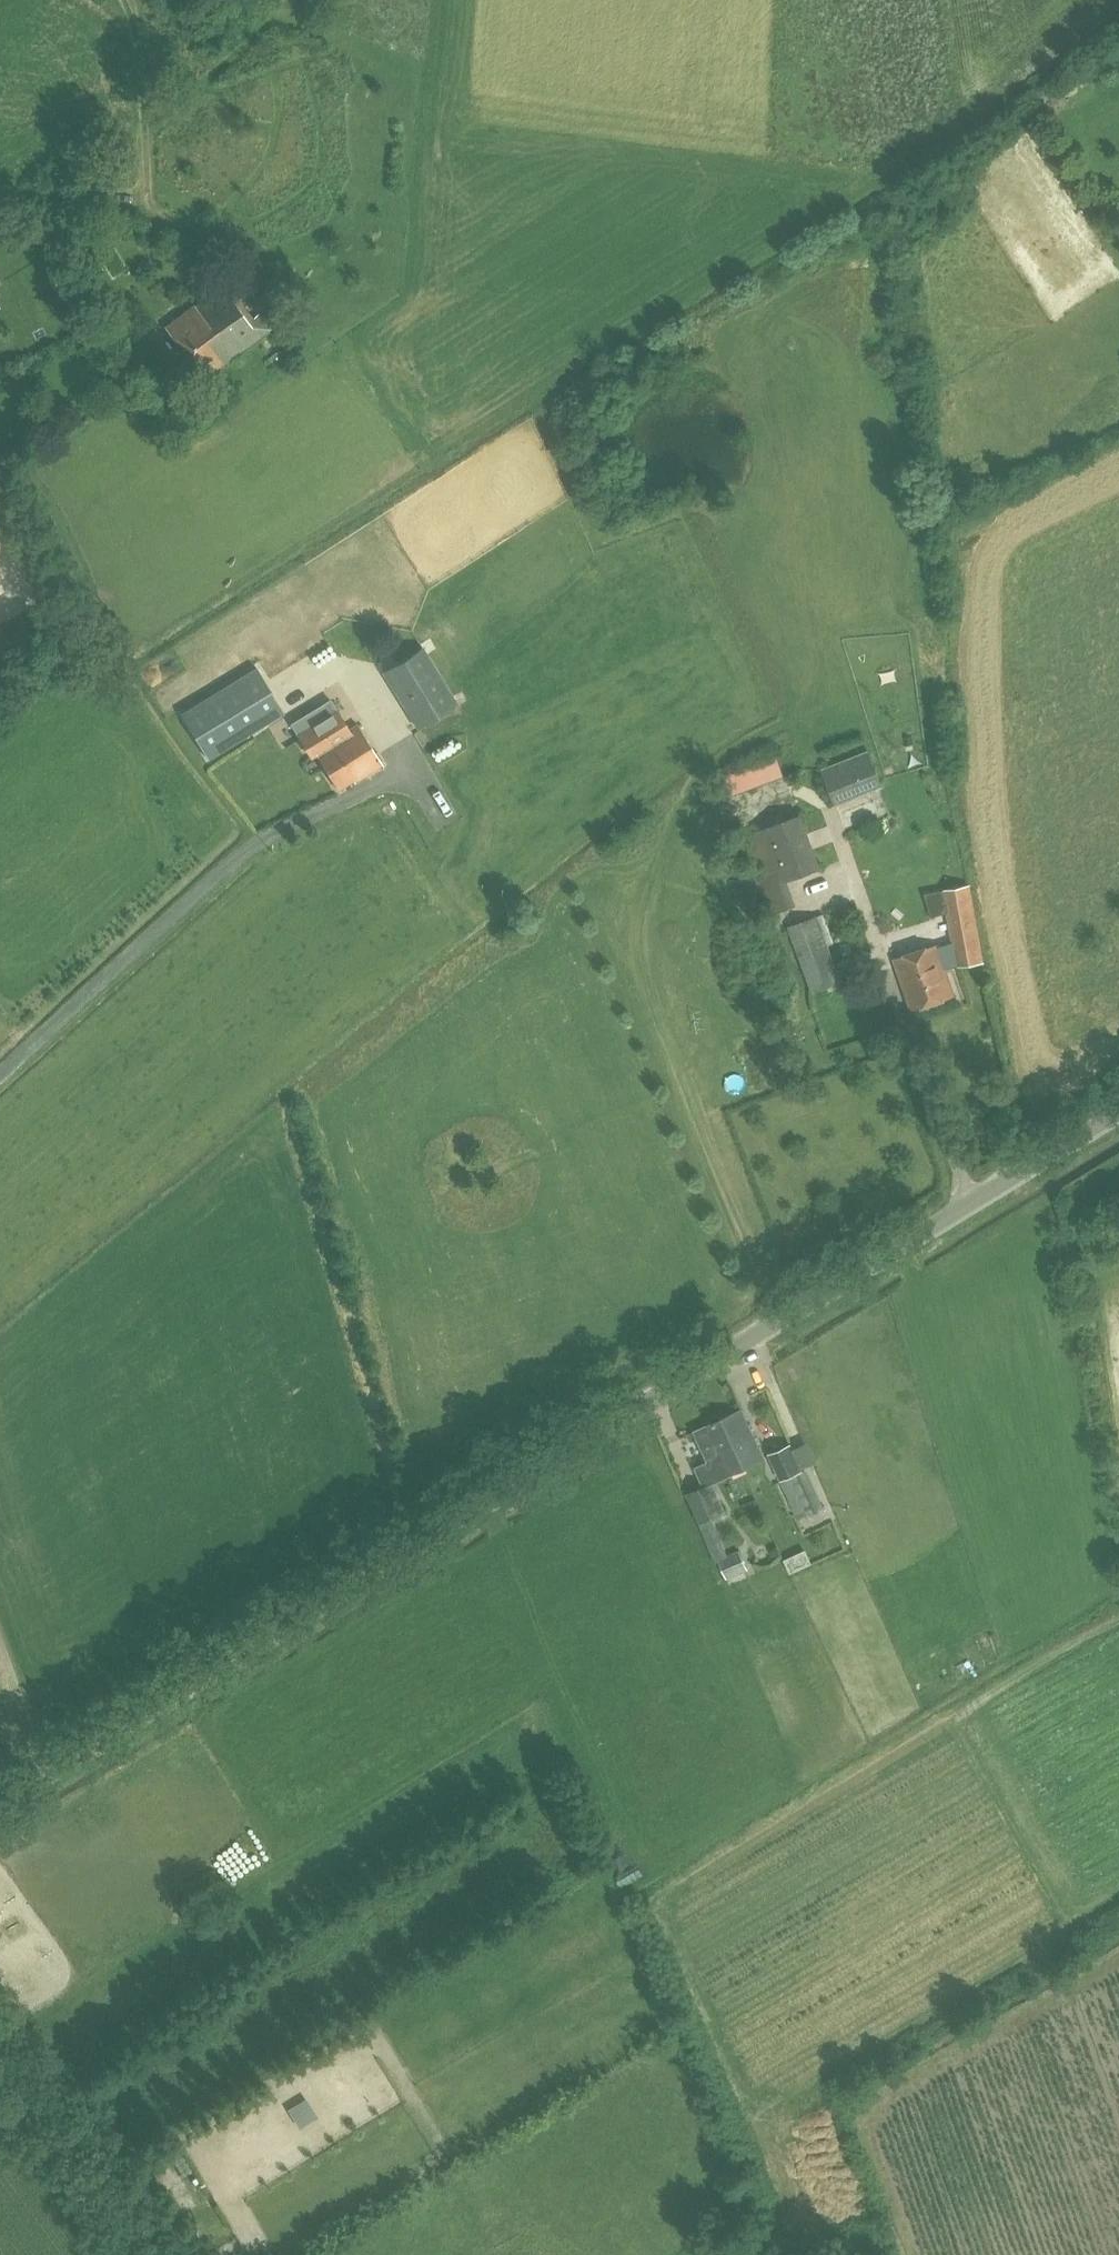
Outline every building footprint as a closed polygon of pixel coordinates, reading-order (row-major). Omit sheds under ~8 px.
[(270,328),(234,279),(196,307),(194,305),(166,326),(203,377),(270,328)] [(78,319),(72,309),(62,314),(68,324),(78,319)] [(417,728),(457,704),(423,649),(384,673),(417,728)] [(257,667),(181,712),(209,759),(285,713),(257,667)] [(349,729),(337,709),(331,698),(290,723),(297,734),(311,757),(317,754),(338,789),(355,779),(356,781),(383,765),(358,724),(349,729)] [(840,786),(874,771),(864,750),(831,764),(840,786)] [(731,796),(784,776),(777,757),(723,776),(731,796)] [(885,771),(838,787),(843,800),(890,784),(885,771)] [(771,914),(797,904),(788,881),(821,869),(800,814),(742,836),(762,891),(771,914)] [(985,962),(970,885),(944,891),(952,942),(937,946),(896,960),(912,1008),(953,994),(945,969),(985,962)] [(811,990),(839,980),(826,945),(833,942),(823,915),(789,928),(811,990)] [(727,1512),(714,1483),(765,1459),(742,1409),(695,1431),(708,1460),(695,1466),(703,1485),(685,1493),(699,1524),(727,1512)] [(805,1473),(804,1469),(804,1470),(791,1442),(768,1453),(782,1484),(805,1473)] [(805,1473),(782,1484),(798,1519),(824,1507),(807,1468),(804,1469),(805,1473)] [(727,1555),(718,1559),(720,1563),(727,1579),(748,1570),(740,1550),(727,1555)]
